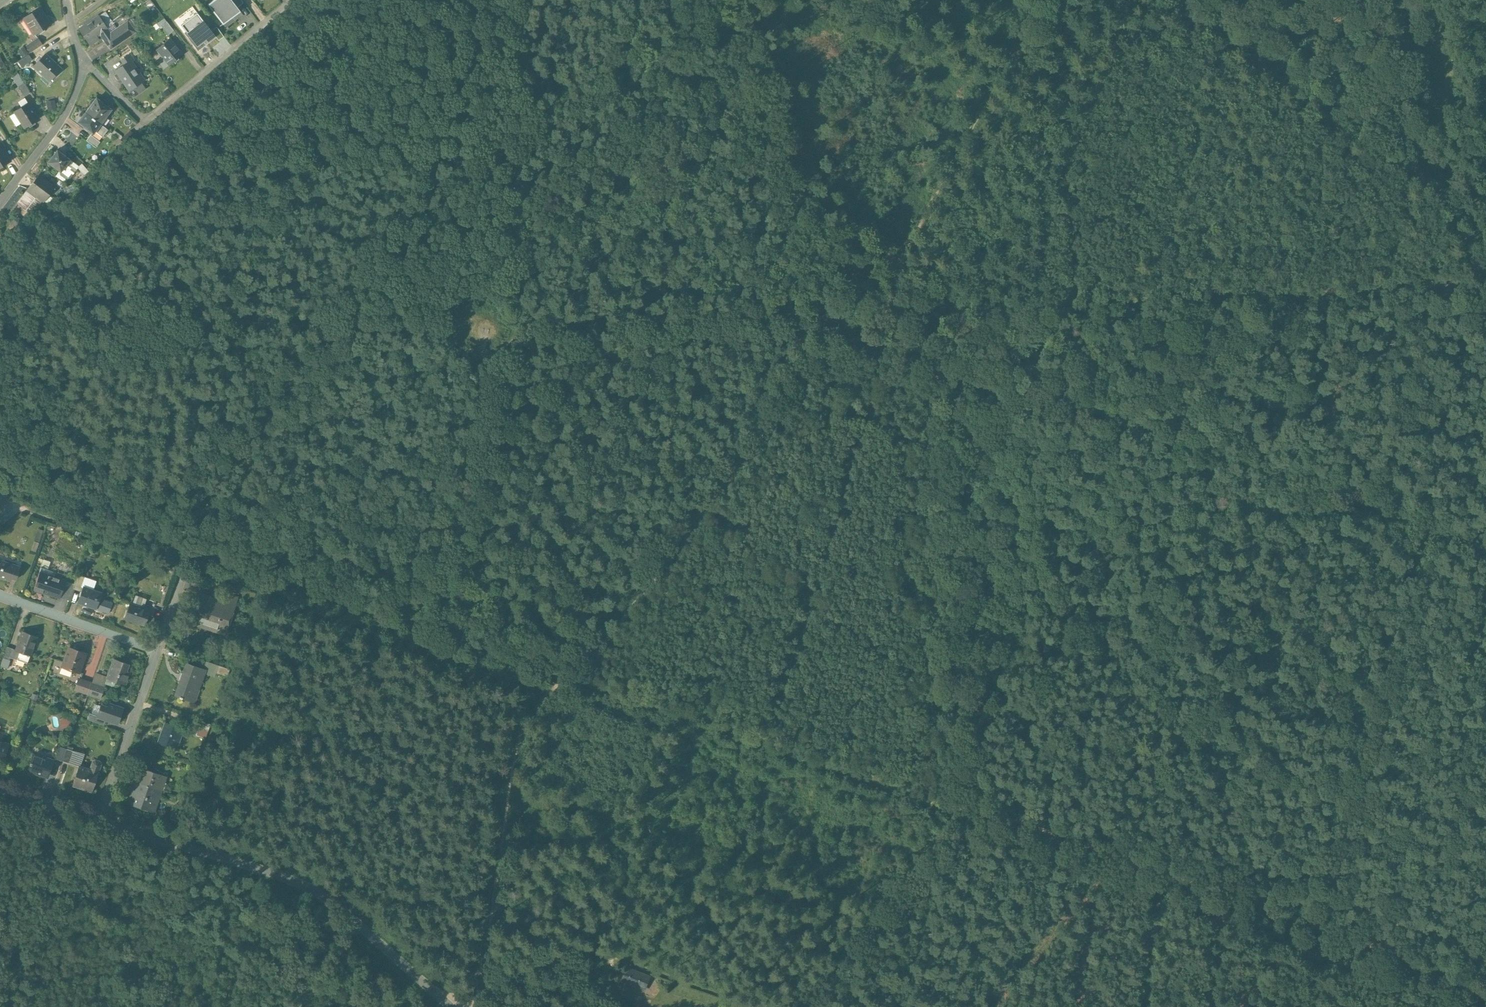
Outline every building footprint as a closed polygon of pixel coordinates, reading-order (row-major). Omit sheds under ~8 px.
[(208,5),(223,25),(236,15),(233,11),(237,7),(232,0),(214,0),(208,5)] [(51,24),(41,8),(26,17),(36,34),(51,24)] [(117,28),(105,11),(98,16),(107,28),(110,33),(117,28)] [(197,12),(181,25),(197,46),(213,34),(197,12)] [(98,16),(80,29),(89,41),(91,40),(93,43),(97,40),(95,37),(100,34),(99,33),(107,28),(98,16)] [(117,28),(110,33),(107,28),(99,33),(100,34),(110,48),(135,32),(127,21),(117,28)] [(174,30),(167,21),(161,26),(168,35),(174,30)] [(38,37),(26,45),(31,52),(42,44),(38,37)] [(169,39),(157,48),(168,64),(179,56),(173,48),(175,47),(169,39)] [(19,49),(21,56),(28,54),(25,46),(19,49)] [(62,68),(45,53),(34,66),(44,76),(46,73),(52,79),(62,68)] [(29,54),(19,61),(22,67),(33,59),(29,54)] [(124,64),(115,70),(129,90),(143,81),(134,68),(135,67),(127,55),(121,59),(124,64)] [(25,82),(19,86),(24,95),(31,92),(25,82)] [(111,109),(97,98),(96,98),(92,99),(90,102),(91,106),(86,112),(100,123),(111,109)] [(28,103),(15,111),(25,128),(39,120),(28,103)] [(100,123),(86,112),(79,121),(93,133),(97,128),(98,130),(96,132),(102,136),(108,129),(100,123)] [(130,130),(122,137),(126,142),(134,134),(130,130)] [(100,142),(91,135),(86,140),(96,148),(100,142)] [(0,144),(0,167),(10,161),(0,144)] [(72,161),(58,150),(48,162),(66,176),(71,170),(66,166),(67,164),(72,169),(75,164),(72,162),(72,161)] [(55,187),(39,174),(26,191),(35,198),(37,196),(44,201),(48,195),(55,187)] [(35,198),(26,191),(17,203),(30,212),(33,216),(54,199),(48,195),(44,201),(37,196),(35,198)] [(0,560),(0,577),(11,581),(14,574),(18,575),(20,567),(0,560)] [(66,581),(40,572),(33,590),(43,593),(43,592),(60,597),(64,585),(66,581)] [(85,577),(78,575),(74,587),(80,590),(85,577)] [(73,589),(64,585),(60,597),(69,600),(73,589)] [(99,593),(83,587),(78,602),(96,608),(99,599),(97,599),(99,593)] [(238,598),(227,594),(224,604),(233,607),(232,607),(235,608),(238,598)] [(224,604),(199,595),(191,621),(224,632),(232,607),(233,607),(224,604)] [(130,603),(125,619),(126,619),(145,625),(146,619),(149,620),(151,615),(143,612),(144,608),(131,604),(130,603)] [(155,609),(145,605),(144,608),(143,612),(151,615),(153,615),(155,609)] [(23,631),(16,650),(14,649),(11,657),(27,664),(30,655),(37,636),(23,631)] [(14,649),(7,646),(3,658),(10,661),(11,657),(14,649)] [(86,653),(69,647),(62,667),(79,672),(86,653)] [(129,664),(114,659),(107,678),(125,684),(129,672),(126,671),(129,664)] [(206,670),(187,663),(175,696),(180,697),(179,698),(182,699),(183,696),(193,699),(196,689),(199,689),(206,670)] [(230,669),(219,665),(216,673),(227,677),(230,669)] [(91,683),(79,679),(75,689),(88,694),(91,683)] [(104,687),(91,683),(88,694),(100,698),(104,687)] [(123,709),(109,704),(108,708),(101,705),(98,716),(97,716),(107,720),(117,724),(123,709)] [(107,720),(97,716),(98,716),(90,713),(88,719),(105,725),(107,720)] [(211,724),(201,721),(199,728),(208,731),(211,724)] [(183,729),(166,722),(158,743),(176,749),(175,748),(179,738),(180,738),(183,729)] [(208,731),(199,728),(196,735),(206,739),(208,731)] [(3,762),(9,745),(0,742),(0,761),(3,762)] [(66,749),(60,746),(56,759),(62,761),(66,749)] [(73,751),(66,749),(62,761),(69,763),(73,751)] [(53,761),(34,754),(28,770),(47,776),(53,761)] [(91,770),(79,766),(73,785),(92,791),(101,764),(100,762),(96,760),(93,761),(91,770)] [(166,777),(140,768),(135,782),(161,791),(166,777)] [(161,791),(135,782),(128,803),(151,811),(158,790),(161,791)] [(182,808),(175,806),(171,819),(178,821),(182,808)] [(650,977),(627,969),(622,985),(632,989),(633,985),(638,987),(639,985),(646,987),(650,977)]
